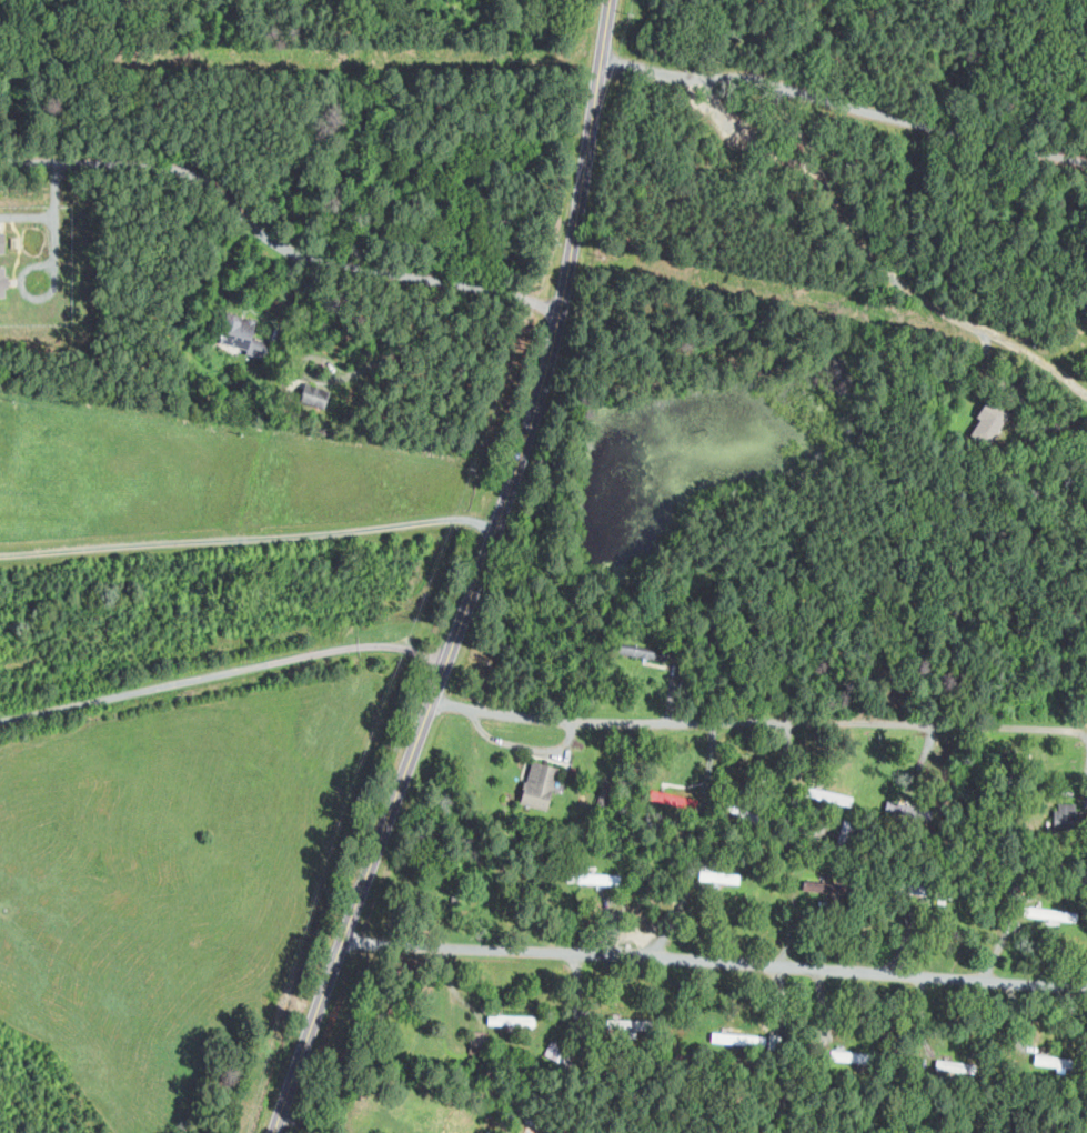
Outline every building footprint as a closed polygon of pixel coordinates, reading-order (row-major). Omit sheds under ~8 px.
[(8,296),(8,266),(0,266),(0,296),(8,296)] [(250,350),(258,321),(228,313),(220,342),(250,350)] [(328,407),(332,389),(306,383),(302,402),(328,407)] [(976,418),(979,420),(970,435),(988,446),(1009,414),(987,400),(976,418)] [(522,804),(549,810),(560,766),(533,760),(522,804)] [(1054,808),(1055,829),(1085,828),(1084,798),(1059,798),(1059,808),(1054,808)] [(726,883),(727,873),(701,870),(700,880),(726,883)] [(1029,917),(1067,919),(1068,910),(1029,908),(1029,917)] [(489,1026),(536,1027),(537,1016),(489,1016),(489,1026)] [(652,1030),(652,1020),(607,1018),(607,1028),(652,1030)] [(828,1060),(855,1061),(855,1052),(828,1051),(828,1060)] [(975,1064),(937,1060),(936,1069),(974,1073),(975,1064)]
